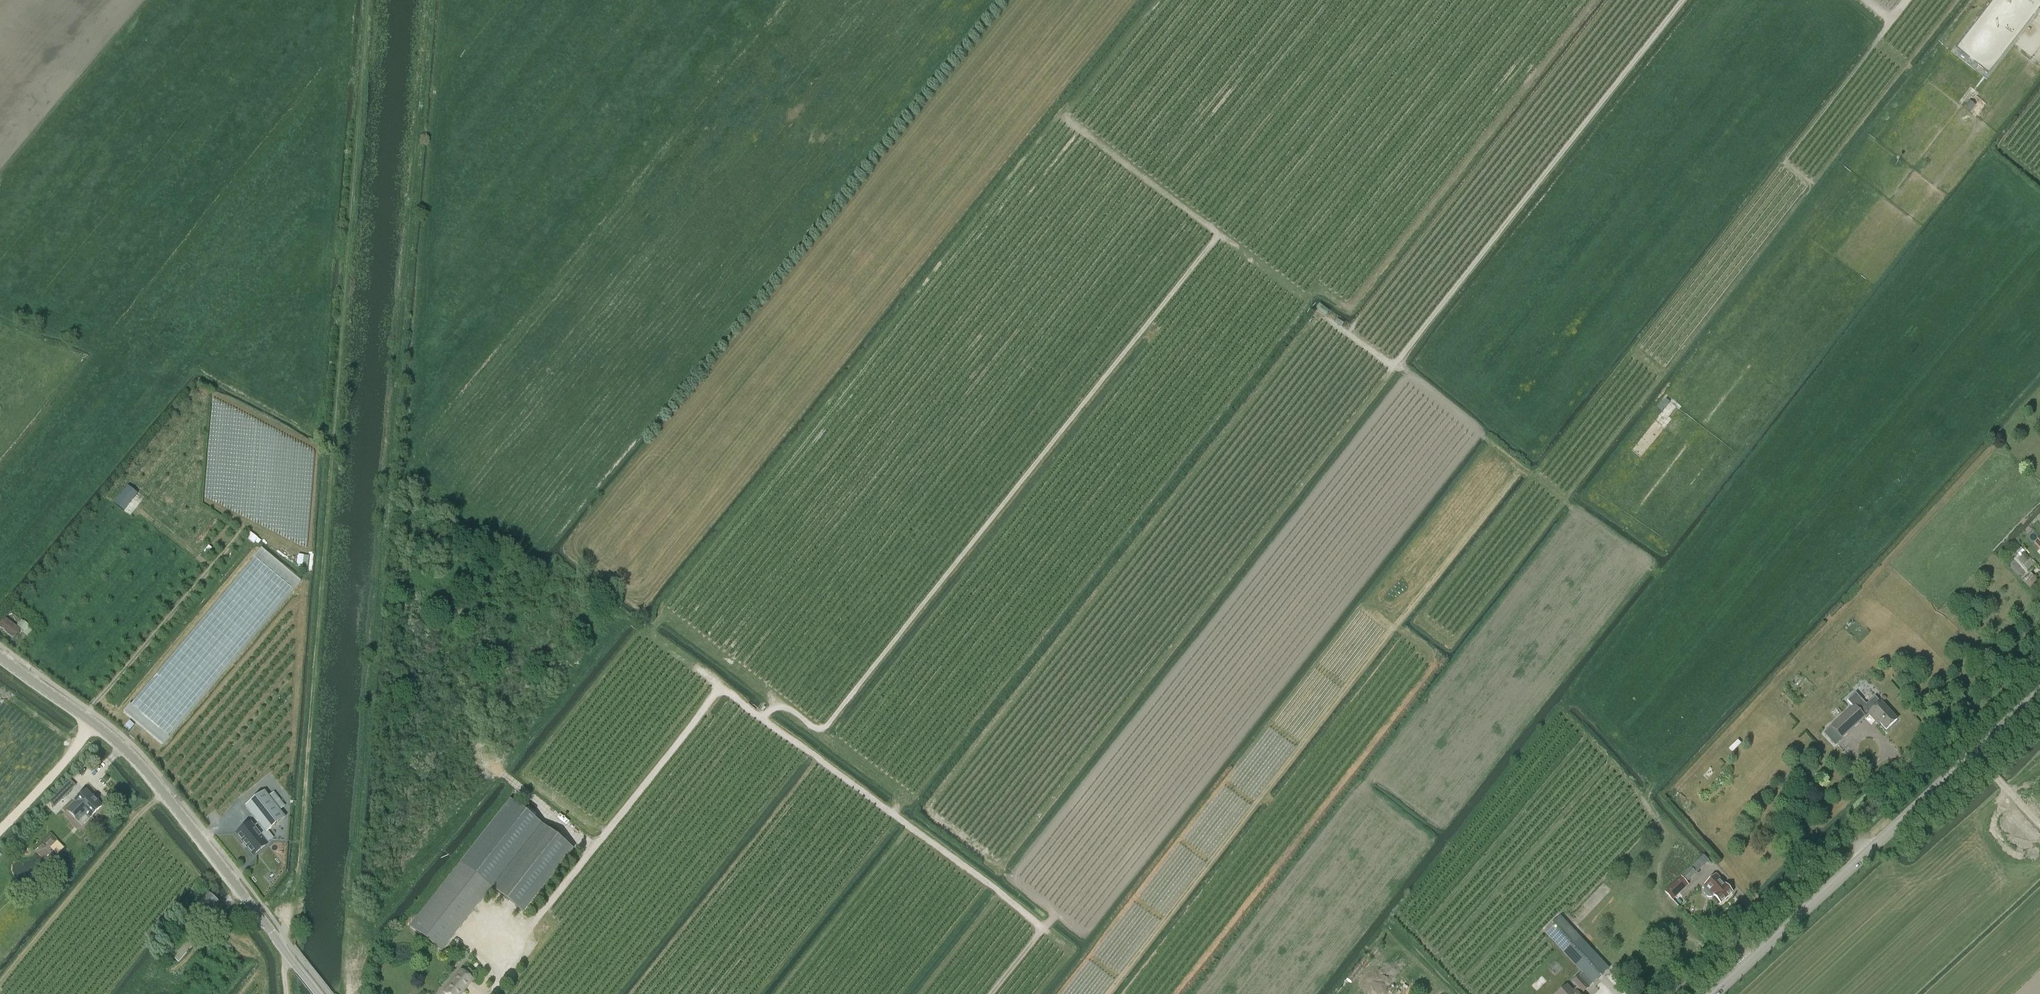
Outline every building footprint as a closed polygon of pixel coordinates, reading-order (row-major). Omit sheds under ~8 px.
[(1970,103),(1965,108),(1971,113),(1975,107),(1970,103)] [(1667,398),(1659,408),(1668,414),(1675,405),(1667,398)] [(128,484),(114,503),(125,511),(139,492),(128,484)] [(245,537),(253,543),(257,538),(249,532),(245,537)] [(2023,580),(2033,593),(2039,588),(2039,586),(2031,574),(2023,580)] [(19,630),(5,619),(0,625),(0,629),(12,639),(19,630)] [(22,633),(29,638),(36,629),(29,624),(28,626),(22,621),(18,626),(24,631),(22,633)] [(1866,705),(1856,693),(1848,701),(1853,706),(1831,727),(1842,739),(1869,714),(1876,722),(1877,720),(1886,730),(1897,720),(1875,697),(1866,705)] [(128,731),(134,725),(129,721),(124,727),(128,731)] [(79,823),(86,816),(89,819),(101,806),(86,791),(74,804),(67,811),(79,823)] [(265,792),(246,807),(259,823),(262,827),(266,833),(286,818),(280,811),(284,807),(273,793),(269,796),(265,792)] [(515,803),(464,865),(413,928),(445,953),(495,891),(526,916),(577,853),(515,803)] [(257,831),(262,827),(259,823),(254,827),(251,823),(237,834),(253,856),(267,845),(257,831)] [(48,847),(56,842),(52,836),(44,841),(48,847)] [(1690,869),(1681,877),(1665,892),(1680,909),(1683,906),(1680,902),(1682,901),(1680,899),(1687,893),(1682,888),(1687,884),(1686,883),(1695,874),(1690,869)] [(1710,898),(1712,897),(1714,896),(1721,903),(1732,893),(1725,885),(1723,887),(1720,884),(1722,882),(1716,875),(1702,888),(1704,889),(1704,891),(1704,892),(1704,894),(1707,897),(1708,897),(1710,898)] [(207,918),(219,904),(208,895),(196,909),(191,915),(201,924),(206,917),(207,918)] [(1608,970),(1560,918),(1545,932),(1583,973),(1573,982),(1577,987),(1572,992),(1566,986),(1558,993),(1582,993),(1608,970)] [(178,962),(201,936),(189,925),(165,951),(178,962)] [(367,959),(367,949),(351,949),(351,958),(367,959)] [(447,993),(465,993),(475,982),(464,973),(447,993)]
